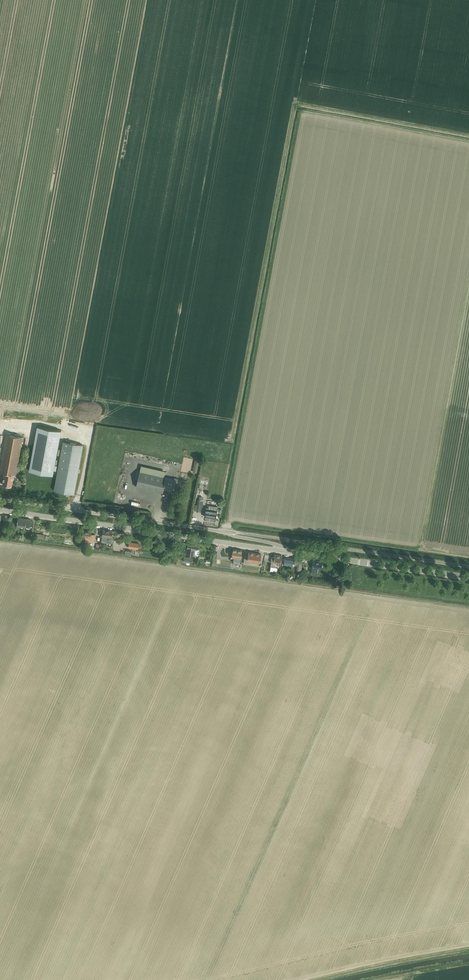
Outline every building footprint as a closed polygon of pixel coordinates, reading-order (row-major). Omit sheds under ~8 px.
[(37,426),(29,471),(53,475),(54,470),(56,471),(57,466),(55,465),(61,431),(37,426)] [(0,471),(4,472),(14,474),(17,474),(17,472),(18,472),(20,472),(20,471),(20,468),(18,467),(23,437),(21,437),(14,436),(6,435),(0,471)] [(61,456),(54,490),(74,494),(83,445),(64,441),(62,450),(59,449),(58,455),(61,456)] [(140,471),(136,487),(163,493),(164,488),(174,490),(176,483),(178,484),(179,479),(176,478),(174,478),(174,479),(140,471)] [(4,472),(2,484),(12,486),(14,474),(4,472)] [(205,517),(216,518),(217,510),(206,508),(205,517)] [(18,518),(17,527),(25,528),(26,526),(30,527),(31,519),(18,518)] [(102,529),(101,536),(102,537),(102,542),(112,543),(113,537),(112,537),(113,531),(103,530),(102,529)] [(86,536),(86,539),(85,540),(94,542),(95,535),(91,534),(92,532),(83,530),(83,536),(86,536)] [(188,542),(186,553),(195,554),(199,554),(199,550),(195,549),(196,543),(188,542)] [(231,556),(230,558),(234,558),(233,562),(240,563),(241,558),(241,557),(242,550),(233,549),(233,552),(232,556),(231,556)] [(249,552),(248,560),(260,562),(261,554),(249,552)] [(264,558),(264,561),(269,561),(271,562),(271,567),(277,568),(281,568),(281,564),(281,563),(282,556),(275,554),(275,555),(274,557),(272,556),(270,556),(268,556),(265,555),(264,558)] [(298,568),(297,572),(297,575),(301,576),(302,568),(301,568),(303,558),(295,557),(295,559),(294,559),(294,558),(285,557),(284,564),(293,565),(296,566),(296,567),(298,568)] [(321,568),(322,561),(313,560),(312,571),(317,572),(318,568),(321,568)]
